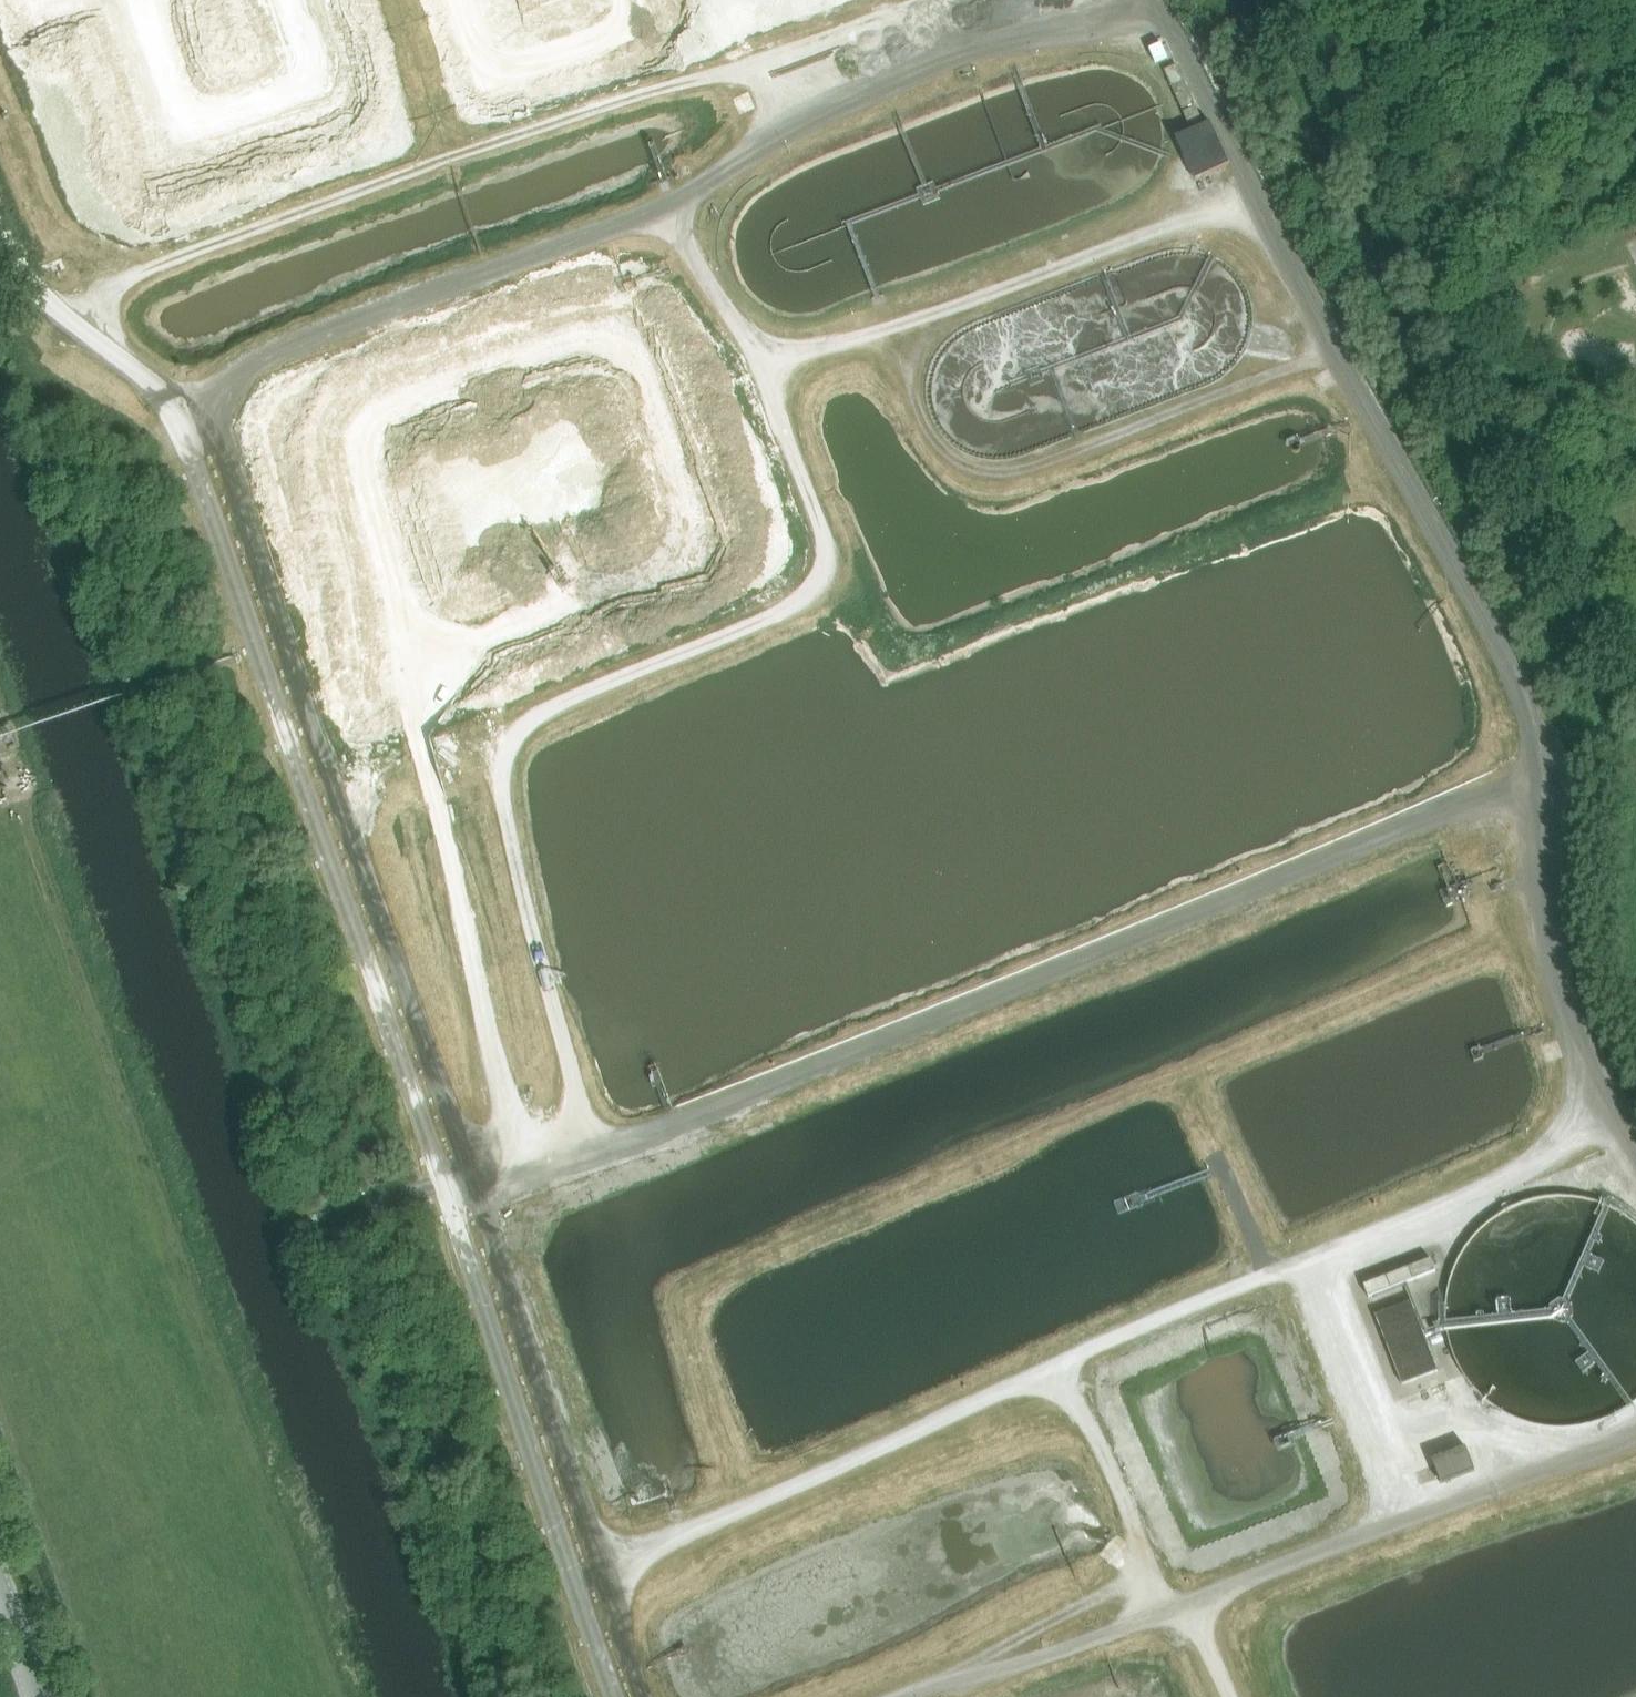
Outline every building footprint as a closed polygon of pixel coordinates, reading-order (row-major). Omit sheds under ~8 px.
[(1176,66),(1165,71),(1183,109),(1194,104),(1176,66)] [(1195,108),(1183,113),(1189,125),(1200,120),(1195,108)] [(1171,140),(1177,154),(1190,183),(1225,167),(1205,124),(1171,140)] [(1431,1255),(1361,1279),(1367,1294),(1436,1271),(1431,1255)] [(1411,1302),(1376,1315),(1402,1385),(1437,1373),(1411,1302)] [(1465,1447),(1432,1460),(1441,1483),(1474,1470),(1465,1447)]
